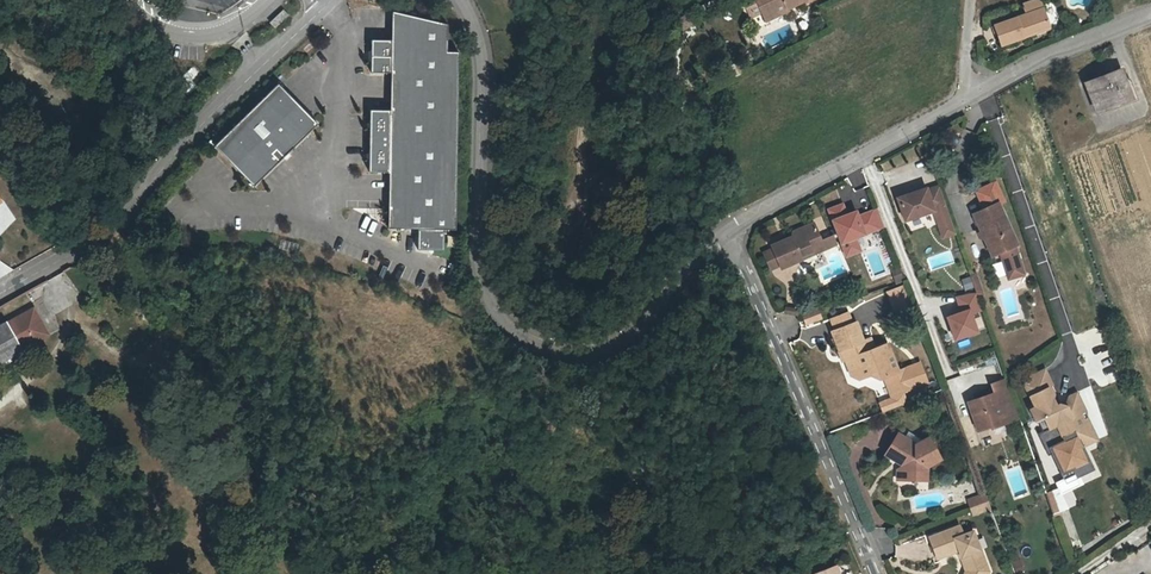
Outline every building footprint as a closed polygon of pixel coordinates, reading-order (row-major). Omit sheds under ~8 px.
[(758,0),(745,0),(752,16),(763,11),(758,0)] [(763,11),(764,12),(775,8),(777,12),(785,9),(804,1),(805,3),(812,0),(758,0),(763,11)] [(1027,14),(995,25),(1001,44),(1031,34),(1030,31),(1049,24),(1043,8),(1041,0),(1027,0),(1023,2),(1027,14)] [(775,8),(764,12),(767,20),(779,15),(777,12),(775,8)] [(282,10),(269,22),(274,28),(287,16),(282,10)] [(448,22),(391,10),(390,38),(370,37),(369,71),(390,71),(389,109),(368,108),(367,171),(388,171),(386,227),(415,228),(415,249),(441,250),(441,230),(453,230),(457,51),(447,51),(448,22)] [(1030,31),(1031,34),(1050,27),(1049,24),(1030,31)] [(1095,109),(1131,95),(1121,68),(1085,82),(1095,109)] [(276,82),(211,144),(250,185),(315,123),(276,82)] [(954,236),(939,186),(897,199),(904,222),(934,213),(942,239),(954,236)] [(979,198),(983,208),(997,202),(1001,200),(997,191),(979,198)] [(844,202),(827,209),(845,257),(861,251),(856,237),(883,228),(876,208),(860,214),(858,209),(848,213),(844,202)] [(972,213),(981,235),(989,237),(997,253),(999,252),(1013,246),(1015,245),(997,202),(983,208),(972,213)] [(833,237),(823,242),(813,220),(766,242),(770,249),(778,267),(780,272),(837,246),(833,237)] [(990,256),(997,253),(989,237),(981,235),(990,256)] [(1021,272),(1013,246),(999,252),(1006,276),(1021,272)] [(778,267),(770,249),(764,252),(773,269),(778,267)] [(961,279),(964,290),(972,288),(969,277),(961,279)] [(976,290),(957,296),(961,312),(946,317),(953,340),(979,332),(974,315),(982,312),(976,290)] [(22,350),(48,335),(33,309),(7,324),(22,350)] [(850,311),(827,320),(848,373),(858,380),(871,376),(884,381),(890,396),(878,401),(883,415),(905,407),(907,392),(929,383),(919,359),(900,366),(890,339),(877,344),(873,334),(865,337),(858,319),(854,321),(850,311)] [(805,326),(820,320),(818,314),(802,320),(805,326)] [(0,328),(0,344),(8,358),(22,350),(7,324),(0,328)] [(8,358),(0,344),(0,363),(8,358)] [(1086,447),(1100,442),(1089,413),(1082,416),(1082,414),(1087,412),(1079,391),(1066,396),(1062,405),(1057,403),(1053,404),(1050,398),(1052,394),(1048,385),(1050,384),(1042,369),(1028,376),(1026,381),(1021,383),(1031,405),(1026,408),(1032,421),(1040,417),(1045,428),(1053,425),(1058,436),(1063,437),(1065,442),(1051,447),(1063,477),(1093,465),(1086,447)] [(1083,387),(1083,377),(1072,378),(1073,388),(1083,387)] [(1013,409),(1003,378),(988,383),(991,392),(973,398),(974,402),(965,405),(973,427),(985,422),(985,424),(1000,419),(999,414),(1013,409)] [(1013,409),(999,414),(1000,419),(1015,414),(1013,409)] [(881,454),(896,468),(899,466),(903,470),(899,472),(899,484),(924,483),(925,469),(938,462),(926,441),(911,448),(897,436),(881,454)] [(1052,490),(1059,511),(1066,509),(1059,488),(1052,490)] [(1059,511),(1052,490),(1042,493),(1050,514),(1059,511)] [(982,497),(966,503),(968,510),(985,503),(982,497)] [(971,517),(988,511),(985,503),(968,510),(971,517)] [(965,573),(987,573),(971,534),(961,537),(957,529),(927,540),(935,563),(956,555),(958,561),(963,559),(967,569),(965,573)] [(958,561),(963,573),(965,573),(967,569),(963,559),(958,561)] [(834,565),(812,572),(812,573),(837,573),(834,565)]
